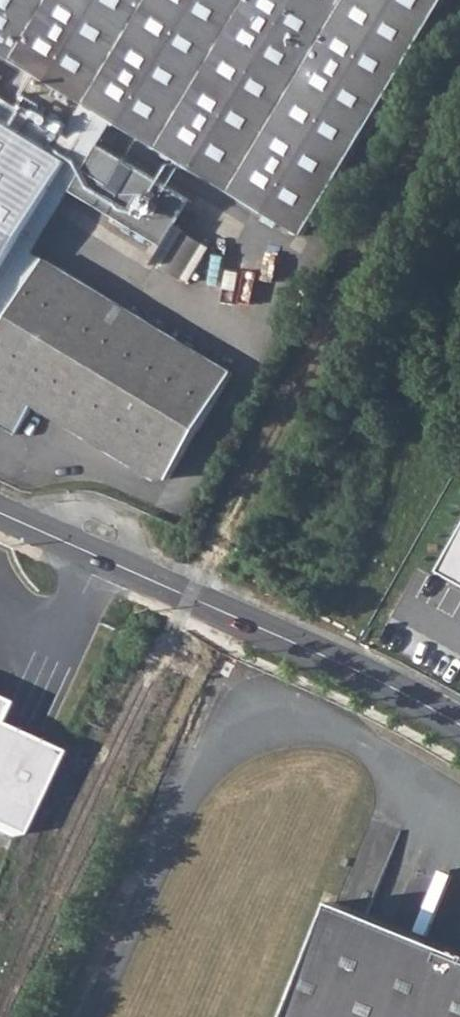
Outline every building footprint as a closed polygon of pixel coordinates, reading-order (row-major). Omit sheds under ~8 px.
[(302,232),(443,0),(0,0),(0,52),(302,232)] [(69,161),(0,119),(0,275),(69,161)] [(270,313),(218,281),(231,260),(178,229),(143,286),(248,350),(270,313)] [(0,336),(0,399),(73,278),(45,262),(0,336)] [(0,399),(0,427),(17,436),(34,408),(166,487),(232,376),(73,278),(0,399)] [(13,836),(51,754),(0,731),(0,829),(13,836)] [(286,1016),(459,1016),(459,952),(333,901),(286,1016)]
